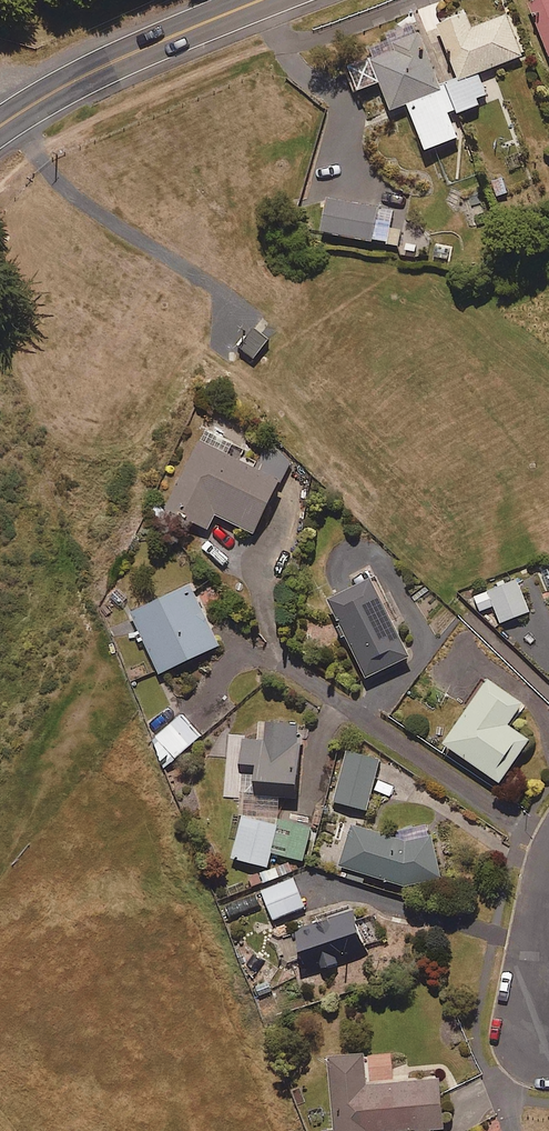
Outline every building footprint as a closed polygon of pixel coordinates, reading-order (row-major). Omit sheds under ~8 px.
[(548,55),(548,0),(528,0),(548,55)] [(446,82),(457,109),(458,113),(480,105),(478,98),(487,95),(479,73),(523,56),(507,15),(473,29),(467,14),(429,29),(449,81),(446,82)] [(440,85),(418,27),(391,37),(369,46),(372,55),(344,65),(354,92),(381,82),(392,110),(409,103),(427,150),(458,137),(449,113),(457,109),(446,82),(440,85)] [(389,229),(393,210),(327,198),(321,232),(399,246),(402,231),(389,229)] [(429,255),(428,234),(410,235),(412,256),(429,255)] [(252,359),(268,341),(254,328),(246,337),(238,346),(252,359)] [(242,454),(245,448),(207,429),(167,509),(208,530),(216,514),(255,534),(293,459),(267,446),(259,462),(242,454)] [(365,678),(411,655),(372,578),(327,601),(365,678)] [(500,624),(532,611),(520,579),(475,597),(480,612),(493,607),(500,624)] [(219,647),(192,586),(131,613),(159,674),(219,647)] [(445,745),(502,784),(532,740),(511,726),(525,704),(490,680),(445,745)] [(202,738),(180,713),(150,739),(165,770),(202,738)] [(240,772),(256,773),(253,794),(281,798),(296,799),(305,727),(261,722),(259,742),(243,740),(240,772)] [(368,810),(380,760),(347,751),(334,801),(368,810)] [(268,867),(271,854),(278,824),(242,815),(232,859),(268,867)] [(280,818),(278,824),(271,854),(305,862),(313,826),(280,818)] [(403,886),(441,880),(431,823),(398,832),(400,839),(396,840),(353,826),(341,867),(403,886)] [(307,908),(294,878),(261,891),(274,922),(307,908)] [(357,921),(354,911),(295,932),(311,976),(369,956),(365,946),(383,939),(374,915),(357,921)] [(367,1086),(365,1056),(329,1058),(334,1130),(333,1130),(431,1130),(445,1130),(441,1081),(367,1086)]
